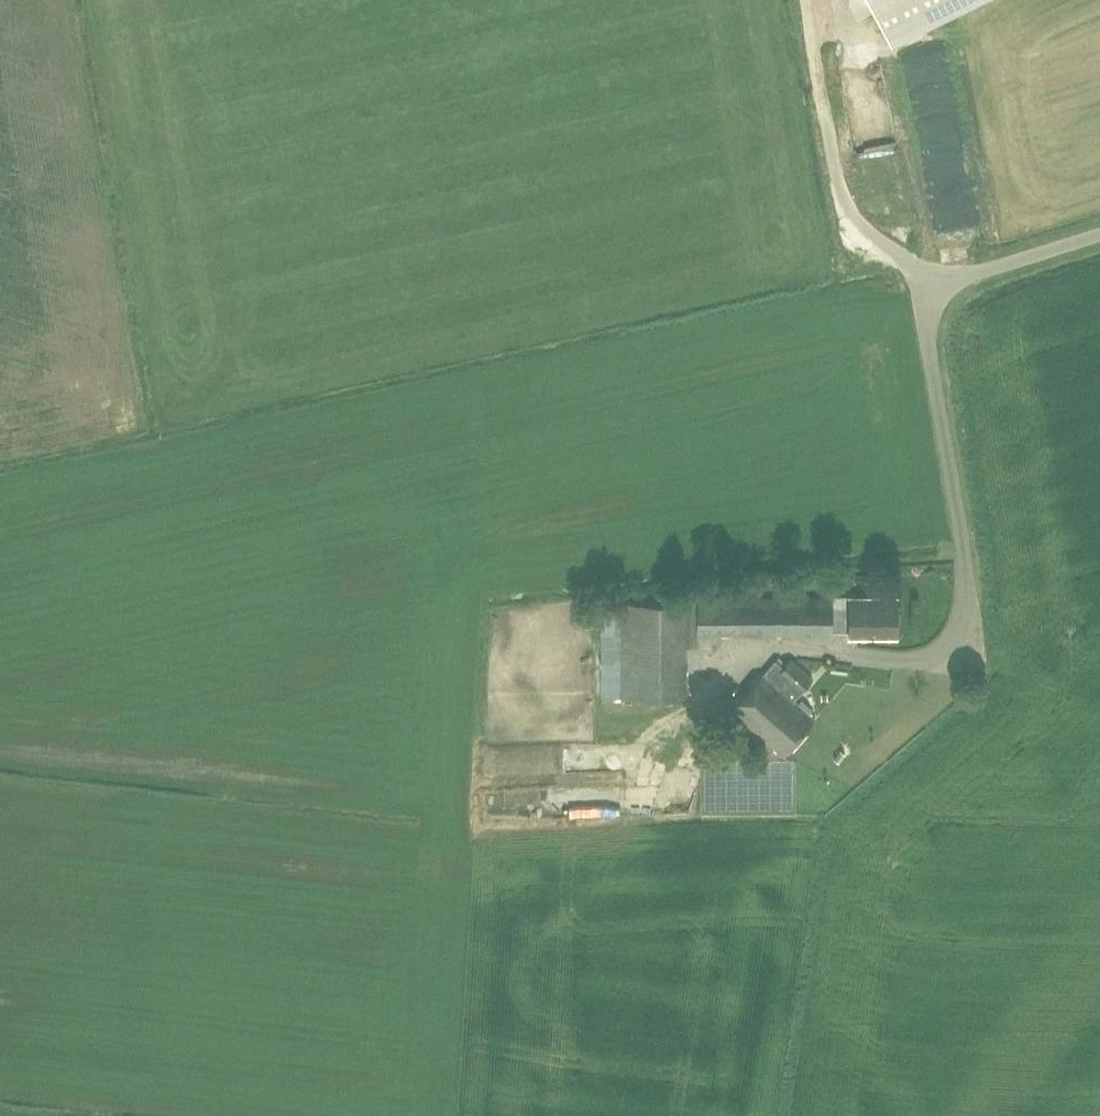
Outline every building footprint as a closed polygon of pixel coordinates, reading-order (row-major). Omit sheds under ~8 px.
[(891,31),(953,0),(875,0),(891,31)] [(838,597),(838,632),(850,631),(850,634),(897,634),(897,597),(850,598),(849,596),(838,597)] [(603,697),(689,697),(690,677),(683,677),(684,661),(688,660),(688,647),(696,645),(700,636),(838,636),(838,632),(838,597),(620,600),(621,609),(603,609),(603,697)] [(813,679),(791,660),(785,668),(776,660),(732,710),(784,755),(816,719),(795,700),(813,679)] [(621,814),(622,788),(581,787),(580,813),(621,814)]
